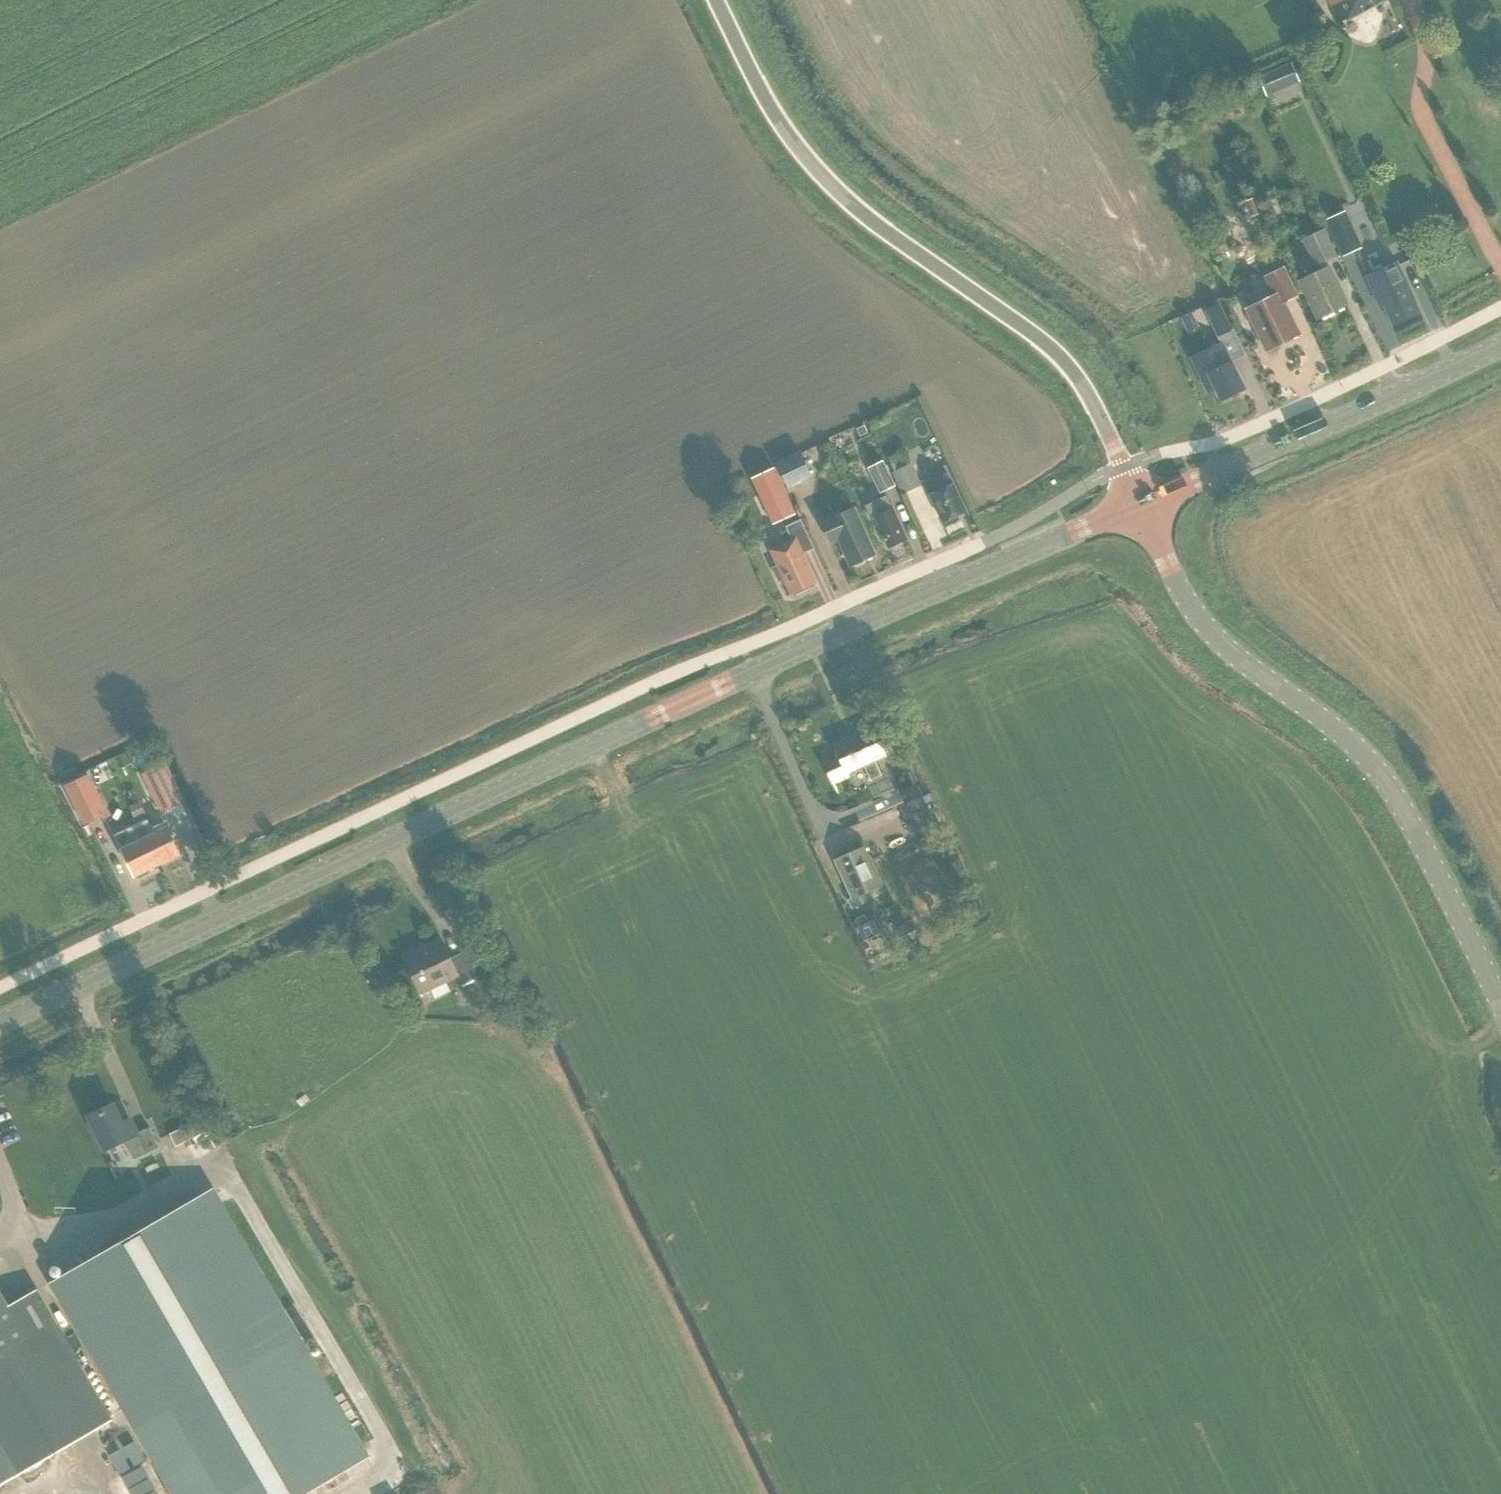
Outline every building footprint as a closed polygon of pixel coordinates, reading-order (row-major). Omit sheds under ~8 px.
[(1383,0),(1329,0),(1341,23),(1383,0)] [(1289,63),(1258,77),(1266,95),(1297,82),(1289,63)] [(1344,209),(1324,218),(1342,254),(1362,245),(1344,209)] [(1300,280),(1318,317),(1345,304),(1323,259),(1335,254),(1323,228),(1300,239),(1316,272),(1300,280)] [(1391,323),(1419,311),(1396,261),(1365,276),(1380,307),(1383,306),(1391,323)] [(1294,294),(1281,268),(1266,276),(1275,294),(1248,308),(1265,342),(1293,329),(1279,301),(1294,294)] [(1233,329),(1220,301),(1204,308),(1217,336),(1233,329)] [(1220,399),(1244,388),(1222,339),(1189,355),(1207,393),(1215,389),(1220,399)] [(813,478),(800,450),(776,462),(788,489),(813,478)] [(896,485),(884,459),(867,467),(880,493),(896,485)] [(922,483),(911,461),(891,470),(902,493),(922,483)] [(941,523),(965,512),(952,484),(951,485),(946,473),(929,481),(935,493),(929,496),(941,523)] [(906,539),(885,496),(864,505),(870,518),(874,517),(888,547),(906,539)] [(857,565),(862,562),(864,560),(874,555),(852,508),(820,523),(829,543),(837,539),(850,566),(853,564),(857,565)] [(813,548),(800,519),(785,526),(791,540),(770,550),(777,565),(772,567),(778,581),(783,578),(790,594),(794,592),(797,593),(803,590),(805,587),(815,582),(802,554),(813,548)] [(839,757),(829,761),(823,764),(832,783),(848,775),(847,772),(864,765),(871,780),(882,775),(875,760),(885,756),(872,726),(833,743),(839,757)] [(161,812),(182,801),(162,762),(141,773),(161,812)] [(84,823),(106,812),(88,776),(67,786),(84,823)] [(921,796),(916,784),(899,791),(903,803),(921,796)] [(134,816),(139,827),(151,821),(146,810),(134,816)] [(167,827),(144,838),(157,865),(180,854),(167,827)] [(121,848),(133,843),(126,828),(114,834),(121,848)] [(134,876),(157,865),(144,838),(133,843),(121,848),(134,876)] [(868,890),(879,885),(862,847),(835,859),(852,897),(848,899),(852,908),(872,899),(868,890)] [(441,938),(403,956),(421,993),(431,988),(435,998),(450,991),(450,990),(477,977),(465,951),(451,958),(441,938)] [(159,1147),(149,1128),(137,1134),(130,1118),(122,1122),(113,1103),(89,1115),(105,1149),(125,1140),(134,1158),(159,1147)] [(54,1281),(177,1493),(302,1493),(366,1457),(211,1190),(54,1281)] [(37,1289),(9,1305),(0,1290),(0,1484),(113,1419),(37,1289)]
